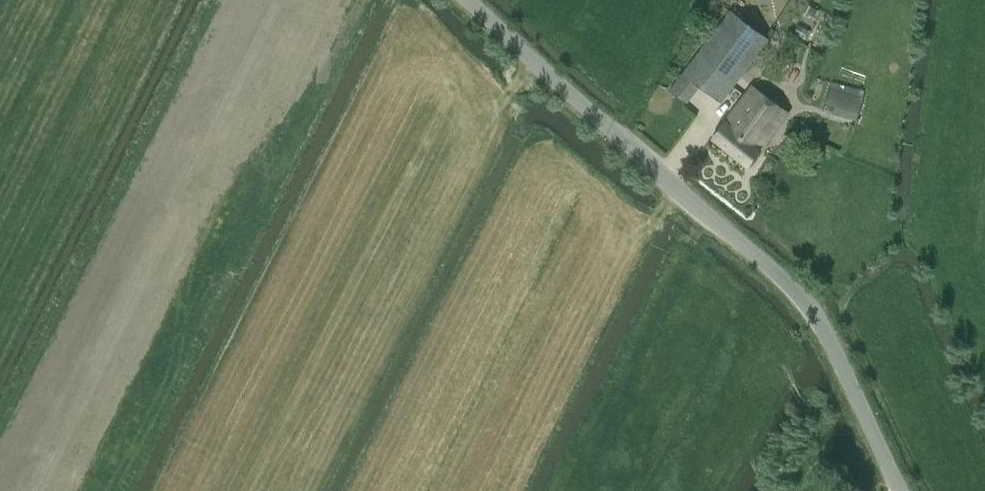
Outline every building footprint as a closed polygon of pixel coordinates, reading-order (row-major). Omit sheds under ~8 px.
[(770,41),(731,11),(670,89),(687,102),(700,86),(722,102),(770,41)] [(827,105),(859,114),(865,91),(833,82),(827,105)] [(720,130),(713,139),(749,167),(755,159),(755,158),(789,114),(753,87),(720,130)]
